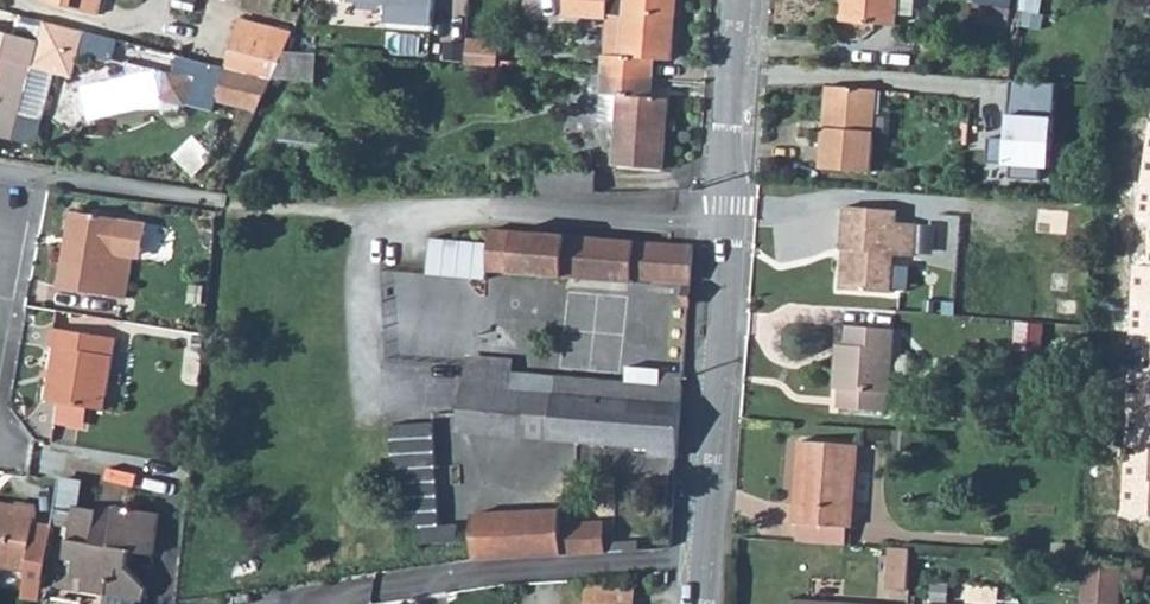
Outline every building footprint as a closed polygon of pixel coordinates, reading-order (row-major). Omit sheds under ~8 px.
[(43,1),(98,15),(102,0),(43,0),(43,1)] [(349,2),(386,5),(386,23),(432,26),(434,0),(349,0),(349,2)] [(645,77),(647,58),(672,60),(676,0),(565,0),(564,15),(607,18),(608,17),(609,17),(606,54),(605,54),(603,75),(645,77)] [(896,25),(896,15),(914,16),(915,0),(845,0),(844,22),(896,25)] [(1012,0),(974,0),(973,3),(1010,10),(1012,0)] [(239,19),(226,67),(273,79),(274,77),(285,51),(292,33),(239,19)] [(35,146),(42,118),(21,112),(33,67),(73,77),(79,53),(87,31),(45,22),(40,42),(0,32),(0,137),(35,146)] [(84,46),(115,52),(118,36),(88,29),(84,46)] [(470,34),(468,59),(500,62),(502,37),(470,34)] [(285,51),(274,77),(315,82),(318,53),(285,51)] [(217,102),(257,112),(273,79),(226,67),(217,102)] [(191,79),(169,74),(163,98),(185,104),(191,79)] [(603,75),(600,122),(617,123),(614,166),(664,169),(669,98),(644,97),(645,77),(603,75)] [(1050,84),(1009,81),(1002,166),(1045,170),(1050,84)] [(823,128),(821,169),(872,172),(875,132),(871,131),(874,89),(831,86),(828,128),(823,128)] [(844,250),(851,250),(849,290),(891,293),(894,255),(914,256),(916,223),(896,222),(897,210),(846,206),(842,250),(844,250)] [(1068,212),(1038,209),(1036,232),(1066,234),(1068,212)] [(66,247),(72,248),(78,212),(72,211),(66,247)] [(66,247),(59,287),(126,298),(132,258),(143,250),(145,232),(138,222),(78,212),(72,248),(66,247)] [(690,283),(693,246),(490,229),(489,243),(431,238),(428,274),(486,279),(487,269),(633,283),(634,278),(690,283)] [(842,290),(849,290),(851,250),(844,250),(842,290)] [(1132,265),(1129,334),(1149,335),(1149,266),(1146,266),(1132,265)] [(836,367),(834,389),(840,389),(839,408),(885,411),(887,392),(890,393),(894,329),(847,326),(845,345),(844,368),(836,367)] [(47,401),(104,411),(116,339),(52,328),(49,347),(55,348),(47,401)] [(836,367),(844,368),(845,345),(837,345),(836,367)] [(464,387),(511,391),(512,368),(465,365),(464,387)] [(556,395),(551,439),(651,447),(650,456),(678,457),(684,374),(661,372),(660,385),(639,383),(640,372),(628,366),(626,383),(558,377),(556,395)] [(1149,373),(1129,372),(1125,441),(1149,442),(1149,373)] [(461,431),(551,439),(556,395),(511,391),(464,387),(462,411),(461,431)] [(434,423),(391,426),(397,528),(422,526),(422,544),(459,542),(458,524),(440,525),(434,423)] [(794,523),(799,523),(848,527),(852,528),(858,445),(800,441),(798,466),(803,467),(801,505),(795,505),(794,523)] [(1125,441),(1124,459),(1149,460),(1149,442),(1125,441)] [(1124,459),(1123,478),(1149,479),(1149,460),(1124,459)] [(1123,478),(1122,513),(1149,514),(1149,479),(1123,478)] [(27,570),(23,597),(40,599),(52,526),(35,524),(37,507),(17,504),(16,513),(0,510),(0,566),(27,570)] [(73,575),(79,585),(106,589),(105,595),(122,597),(140,581),(127,567),(130,551),(153,555),(160,513),(117,507),(116,515),(107,513),(106,511),(74,506),(66,559),(76,561),(73,575)] [(473,515),(475,559),(529,557),(605,552),(603,523),(562,525),(563,522),(569,522),(569,510),(473,515)] [(797,541),(846,544),(848,527),(799,523),(797,541)] [(639,542),(617,543),(617,551),(639,550),(639,542)] [(890,548),(887,588),(908,590),(910,549),(890,548)] [(1080,603),(1081,603),(1119,603),(1121,563),(1082,560),(1080,603)] [(1147,565),(1129,564),(1128,578),(1146,579),(1147,565)] [(56,587),(105,595),(106,589),(79,585),(73,575),(56,587)] [(122,597),(144,601),(147,589),(140,581),(122,597)] [(635,590),(587,586),(586,603),(634,603),(635,590)]
